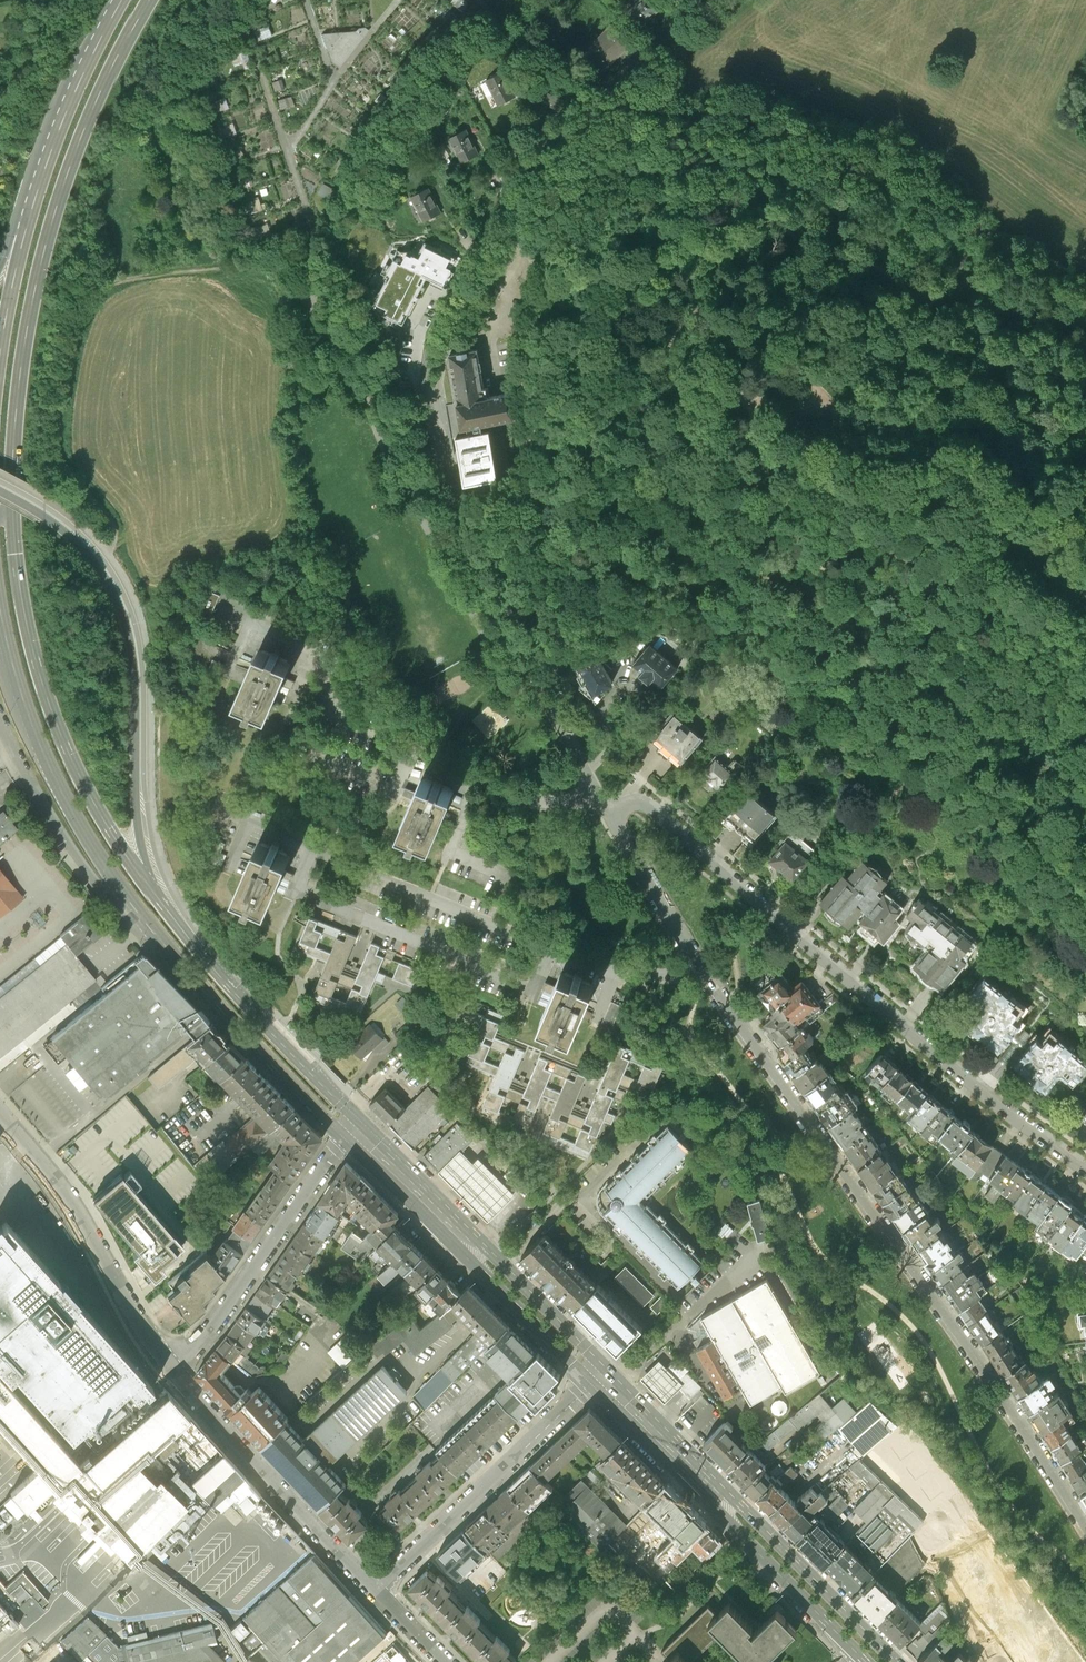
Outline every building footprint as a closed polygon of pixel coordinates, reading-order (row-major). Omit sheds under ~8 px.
[(467,5),(463,0),(453,0),(451,2),(461,12),(467,5)] [(632,44),(612,26),(584,56),(585,57),(584,58),(598,70),(602,73),(624,50),(625,52),(632,44)] [(356,32),(324,34),(333,62),(340,67),(369,31),(365,28),(359,28),(356,32)] [(584,58),(580,62),(593,75),(598,70),(584,58)] [(503,72),(486,80),(498,105),(515,97),(503,72)] [(564,102),(548,94),(542,104),(558,112),(564,102)] [(210,110),(220,107),(217,97),(207,100),(210,110)] [(465,130),(449,138),(461,163),(478,155),(465,130)] [(428,188),(411,196),(423,221),(440,213),(428,188)] [(380,292),(373,305),(379,312),(403,324),(414,302),(416,303),(419,297),(417,296),(426,279),(449,290),(456,278),(452,276),(454,273),(450,271),(456,259),(442,252),(442,251),(424,242),(418,254),(411,251),(402,251),(397,260),(394,259),(386,274),(385,273),(376,291),(380,292)] [(470,433),(457,435),(465,483),(498,478),(490,430),(488,430),(487,423),(513,419),(519,411),(517,400),(509,394),(485,398),(477,349),(450,354),(458,403),(462,428),(469,426),(470,433)] [(221,593),(209,588),(197,617),(208,622),(215,605),(221,593)] [(678,668),(650,644),(633,663),(643,671),(641,674),(649,682),(652,679),(661,687),(678,668)] [(260,648),(238,701),(252,706),(250,710),(255,712),(257,709),(272,715),(286,681),(294,662),(281,657),(281,655),(274,652),(273,654),(260,648)] [(595,696),(597,700),(606,690),(604,687),(613,682),(607,672),(612,669),(603,660),(601,661),(596,653),(577,664),(577,665),(572,668),(590,699),(595,696)] [(225,664),(213,659),(209,669),(221,674),(225,664)] [(673,711),(650,738),(680,763),(703,738),(673,711)] [(642,731),(626,750),(636,758),(652,740),(642,731)] [(716,755),(702,771),(707,776),(706,776),(717,786),(718,785),(723,790),(736,775),(737,773),(728,765),(716,755)] [(734,759),(728,765),(737,773),(736,775),(740,778),(746,770),(742,767),(743,765),(736,759),(734,760),(734,759)] [(678,762),(661,781),(671,789),(687,771),(678,762)] [(411,796),(400,823),(413,828),(411,833),(418,836),(420,831),(434,837),(456,785),(441,779),(443,775),(440,774),(437,773),(436,776),(422,771),(411,796)] [(749,835),(755,840),(756,839),(778,814),(749,789),(727,814),(726,815),(728,816),(749,835)] [(17,829),(3,812),(0,814),(0,843),(17,829)] [(716,818),(706,829),(716,838),(730,822),(726,818),(728,816),(726,815),(727,814),(724,813),(716,818)] [(786,840),(771,857),(783,868),(784,871),(789,875),(792,875),(793,876),(800,868),(804,867),(806,864),(808,861),(809,857),(817,848),(792,828),(784,838),(786,840)] [(733,853),(744,862),(749,856),(748,856),(757,846),(758,841),(756,839),(755,840),(749,835),(733,853)] [(259,838),(237,888),(251,894),(248,900),(255,903),(257,897),(271,903),(284,872),(286,868),(293,853),(279,846),(281,843),(274,839),(272,843),(259,838)] [(227,853),(216,848),(211,860),(221,865),(227,853)] [(863,906),(867,909),(881,893),(878,889),(887,878),(863,858),(858,864),(855,864),(855,867),(848,875),(843,871),(820,898),(849,923),(860,911),(863,911),(862,907),(863,906)] [(17,904),(23,899),(0,870),(0,917),(17,904)] [(884,890),(881,893),(867,909),(861,917),(884,938),(899,920),(894,915),(903,905),(884,890)] [(931,942),(949,922),(920,896),(917,900),(915,899),(912,902),(913,903),(907,911),(914,916),(906,926),(924,941),(927,939),(931,942)] [(106,932),(90,912),(61,936),(68,945),(76,956),(106,932)] [(382,982),(386,974),(378,971),(385,956),(392,959),(395,951),(380,945),(372,941),(359,972),(356,979),(342,973),(344,967),(357,935),(349,931),(319,919),(311,916),(301,939),(298,947),(329,960),(325,967),(322,975),(315,990),(312,998),(358,1018),(362,1010),(368,994),(372,986),(375,979),(382,982)] [(949,922),(931,942),(914,962),(943,986),(965,959),(960,955),(972,942),(949,922)] [(763,946),(758,940),(749,947),(754,953),(763,946)] [(770,958),(776,963),(788,954),(778,942),(765,951),(770,958)] [(68,945),(0,1000),(0,1058),(96,980),(76,956),(68,945)] [(755,962),(749,972),(754,968),(758,969),(762,966),(761,964),(770,958),(765,951),(761,955),(755,962)] [(135,962),(139,967),(190,1030),(192,1032),(197,1038),(213,1025),(206,1019),(144,955),(135,962)] [(412,977),(415,969),(399,962),(392,977),(417,987),(420,980),(412,977)] [(561,1026),(575,1031),(597,980),(583,974),(584,972),(580,970),(577,969),(576,971),(563,965),(553,987),(540,1017),(554,1023),(552,1029),(559,1032),(561,1026)] [(777,965),(753,983),(768,1001),(780,991),(787,986),(791,983),(777,965)] [(150,1061),(190,1030),(139,967),(52,1039),(103,1101),(150,1061)] [(966,1023),(998,1050),(1009,1037),(1012,1034),(1015,1031),(1021,1023),(1016,1019),(1025,1009),(985,974),(967,995),(979,1005),(979,1007),(966,1023)] [(791,983),(787,986),(780,991),(783,995),(778,999),(791,1017),(794,1015),(796,1018),(804,1012),(818,1001),(800,976),(791,983)] [(780,991),(768,1001),(767,1002),(770,1006),(766,1009),(767,1010),(759,1016),(780,1044),(801,1029),(791,1017),(778,999),(783,995),(780,991)] [(480,1112),(526,1132),(542,1095),(557,1101),(541,1138),(588,1158),(604,1120),(612,1123),(615,1116),(617,1117),(623,1101),(622,1101),(626,1092),(618,1089),(620,1083),(651,1096),(664,1064),(617,1044),(584,1121),(570,1115),(587,1075),(540,1055),(523,1094),(509,1088),(526,1049),(495,1036),(504,1013),(489,1007),(490,1005),(474,999),(474,1000),(458,993),(451,1009),(481,1021),(465,1061),(496,1074),(480,1112)] [(410,1003),(403,996),(397,1002),(404,1009),(410,1003)] [(622,1005),(611,1000),(601,1024),(612,1028),(622,1005)] [(818,1001),(804,1012),(809,1018),(823,1007),(818,1001)] [(410,1012),(414,1016),(416,1018),(421,1014),(415,1008),(410,1012)] [(414,1016),(395,1033),(406,1044),(424,1028),(416,1018),(414,1016)] [(300,1024),(295,1029),(320,1055),(325,1050),(300,1024)] [(206,1064),(230,1044),(213,1025),(197,1038),(189,1045),(206,1064)] [(350,1044),(362,1057),(374,1047),(382,1039),(370,1026),(350,1044)] [(1019,1034),(1015,1031),(1012,1034),(1009,1037),(1012,1040),(1013,1041),(1000,1056),(999,1057),(999,1059),(999,1061),(1000,1062),(1001,1064),(1003,1064),(1005,1064),(1007,1063),(1020,1047),(1024,1051),(1027,1047),(1030,1044),(1026,1040),(1031,1034),(1024,1028),(1019,1034)] [(781,1062),(804,1045),(813,1039),(808,1032),(806,1034),(801,1029),(780,1044),(779,1046),(783,1051),(777,1056),(781,1062)] [(1073,1085),(1085,1070),(1085,1061),(1072,1049),(1074,1047),(1071,1044),(1069,1046),(1050,1030),(1042,1041),(1036,1036),(1030,1044),(1027,1047),(1024,1051),(1014,1063),(1046,1091),(1059,1075),(1061,1075),(1073,1085)] [(384,1037),(382,1039),(374,1047),(379,1052),(389,1043),(384,1037)] [(206,1064),(222,1079),(246,1060),(230,1044),(206,1064)] [(790,1074),(813,1057),(804,1045),(781,1062),(790,1074)] [(879,1079),(896,1060),(882,1047),(863,1065),(879,1079)] [(801,1089),(828,1070),(820,1059),(818,1060),(815,1056),(813,1057),(790,1074),(801,1089)] [(250,1104),(270,1084),(262,1076),(246,1060),(222,1079),(238,1096),(240,1094),(243,1096),(250,1104)] [(879,1079),(894,1093),(912,1075),(896,1060),(879,1079)] [(816,1110),(843,1091),(834,1078),(836,1077),(830,1069),(828,1070),(801,1089),(816,1110)] [(894,1093),(909,1107),(928,1088),(912,1075),(894,1093)] [(274,1128),(295,1110),(270,1084),(250,1104),(260,1114),(258,1117),(271,1130),(274,1128)] [(412,1103),(406,1110),(390,1126),(413,1149),(451,1111),(428,1088),(412,1103)] [(826,1123),(850,1107),(856,1103),(852,1097),(854,1095),(849,1088),(843,1091),(816,1110),(826,1123)] [(906,1110),(919,1122),(940,1100),(928,1088),(909,1107),(906,1110)] [(387,1123),(390,1126),(406,1110),(385,1090),(370,1105),(381,1117),(387,1123)] [(930,1123),(936,1127),(951,1110),(940,1100),(919,1122),(917,1124),(924,1130),(930,1123)] [(841,1144),(862,1130),(857,1121),(859,1120),(850,1107),(826,1123),(841,1144)] [(286,1141),(323,1138),(295,1110),(274,1128),(286,1141)] [(956,1145),(973,1127),(967,1122),(969,1120),(962,1114),(959,1116),(951,1110),(936,1127),(929,1134),(937,1140),(942,1134),(956,1145)] [(461,1111),(454,1117),(459,1122),(465,1116),(461,1111)] [(271,1130),(258,1117),(225,1145),(222,1142),(193,1167),(208,1185),(271,1130)] [(66,1152),(73,1159),(100,1135),(96,1131),(100,1128),(93,1120),(57,1151),(62,1156),(66,1152)] [(462,1152),(466,1148),(474,1141),(457,1124),(423,1157),(439,1174),(453,1161),(462,1152)] [(950,1152),(971,1169),(993,1143),(973,1127),(956,1145),(950,1152)] [(855,1165),(878,1150),(864,1129),(862,1130),(841,1144),(855,1165)] [(611,1206),(604,1213),(681,1288),(690,1278),(699,1269),(636,1208),(683,1157),(690,1150),(680,1140),(669,1130),(607,1193),(611,1199),(610,1203),(611,1206)] [(294,1179),(323,1138),(286,1141),(271,1164),(278,1168),(294,1179)] [(983,1169),(988,1172),(1005,1151),(993,1143),(971,1169),(970,1171),(977,1177),(983,1169)] [(191,1164),(178,1149),(170,1156),(176,1163),(170,1168),(178,1176),(191,1164)] [(870,1186),(896,1168),(885,1153),(882,1155),(878,1150),(855,1165),(870,1186)] [(993,1196),(1001,1185),(1019,1161),(1005,1151),(988,1172),(994,1177),(984,1190),(993,1196)] [(469,1160),(462,1152),(453,1161),(439,1174),(446,1180),(488,1223),(491,1219),(502,1209),(512,1198),(515,1196),(478,1159),(476,1161),(473,1164),(469,1160)] [(1013,1194),(1031,1170),(1019,1161),(1001,1185),(1013,1194)] [(347,1162),(320,1202),(339,1215),(349,1199),(347,1162)] [(364,1231),(379,1246),(396,1228),(390,1222),(395,1218),(398,1214),(380,1196),(370,1185),(347,1162),(349,1199),(354,1203),(350,1206),(369,1225),(364,1231)] [(508,1171),(503,1176),(524,1197),(530,1192),(533,1188),(512,1167),(508,1171)] [(278,1168),(264,1189),(280,1200),(294,1179),(278,1168)] [(870,1186),(879,1199),(905,1181),(896,1168),(870,1186)] [(1011,1197),(1027,1208),(1046,1182),(1031,1170),(1013,1194),(1011,1197)] [(183,1247),(121,1175),(92,1200),(137,1252),(133,1256),(153,1280),(164,1271),(160,1267),(183,1247)] [(879,1199),(889,1214),(915,1196),(905,1181),(879,1199)] [(1039,1217),(1059,1191),(1046,1182),(1027,1208),(1039,1217)] [(264,1224),(280,1200),(264,1189),(247,1212),(264,1224)] [(1033,1224),(1047,1234),(1072,1202),(1073,1201),(1059,1191),(1039,1217),(1033,1224)] [(898,1225),(925,1206),(917,1195),(915,1196),(889,1214),(898,1225)] [(761,1199),(748,1202),(752,1217),(752,1219),(753,1223),(754,1224),(759,1240),(772,1236),(761,1199)] [(325,1237),(339,1215),(320,1202),(305,1223),(325,1237)] [(1051,1239),(1059,1246),(1085,1212),(1072,1202),(1047,1234),(1052,1238),(1051,1239)] [(914,1244),(939,1227),(934,1220),(937,1217),(933,1211),(930,1213),(925,1206),(898,1225),(905,1234),(907,1233),(914,1244)] [(253,1240),(264,1224),(247,1212),(236,1229),(253,1240)] [(1085,1238),(1085,1213),(1085,1212),(1059,1246),(1066,1250),(1070,1246),(1076,1250),(1082,1242),(1085,1238)] [(71,1440),(95,1418),(104,1428),(132,1403),(123,1393),(128,1389),(138,1399),(152,1387),(16,1233),(12,1237),(0,1223),(0,1370),(10,1381),(15,1377),(71,1440)] [(305,1223),(292,1241),(313,1255),(325,1237),(305,1223)] [(927,1264),(953,1247),(939,1227),(914,1244),(922,1256),(921,1257),(927,1264)] [(371,1252),(387,1268),(412,1244),(405,1237),(396,1228),(379,1246),(371,1252)] [(244,1253),(253,1240),(236,1229),(227,1241),(244,1253)] [(560,1297),(573,1310),(597,1286),(545,1234),(521,1257),(539,1276),(560,1297)] [(231,1272),(244,1253),(227,1241),(213,1259),(230,1271),(231,1272)] [(301,1274),(313,1255),(292,1241),(280,1260),(301,1274)] [(406,1272),(423,1255),(415,1247),(412,1244),(387,1268),(378,1276),(385,1282),(401,1268),(406,1272)] [(927,1264),(936,1277),(965,1258),(956,1245),(953,1247),(927,1264)] [(227,1276),(230,1271),(213,1259),(209,1255),(205,1251),(167,1284),(174,1291),(168,1297),(189,1321),(209,1305),(206,1301),(218,1291),(215,1287),(228,1276),(227,1276)] [(399,1299),(419,1286),(437,1269),(435,1267),(423,1255),(406,1272),(409,1276),(392,1290),(399,1299)] [(965,1258),(936,1277),(946,1291),(975,1271),(965,1258)] [(280,1260),(269,1276),(290,1290),(301,1274),(280,1260)] [(428,1300),(448,1280),(446,1278),(437,1269),(419,1286),(424,1290),(407,1302),(412,1309),(428,1300)] [(624,1269),(614,1280),(643,1310),(654,1298),(624,1269)] [(946,1291),(956,1305),(975,1292),(985,1286),(975,1271),(946,1291)] [(269,1276),(258,1292),(278,1306),(290,1290),(269,1276)] [(711,1334),(714,1338),(741,1386),(750,1402),(782,1384),(785,1391),(820,1371),(767,1278),(701,1316),(708,1328),(706,1329),(706,1332),(707,1335),(711,1334)] [(451,1303),(461,1293),(459,1291),(448,1280),(428,1300),(441,1313),(451,1303)] [(573,1310),(617,1355),(642,1329),(598,1285),(597,1286),(573,1310)] [(477,1330),(490,1343),(508,1325),(497,1313),(485,1302),(474,1291),(469,1286),(461,1293),(451,1303),(467,1320),(477,1330)] [(267,1320),(278,1306),(258,1292),(248,1307),(267,1320)] [(965,1319),(984,1307),(985,1306),(975,1292),(956,1305),(965,1319)] [(668,1304),(661,1298),(650,1309),(657,1316),(668,1304)] [(1073,1301),(1075,1318),(1081,1317),(1084,1336),(1085,1335),(1085,1300),(1073,1301)] [(257,1333),(267,1320),(248,1307),(239,1320),(257,1333)] [(965,1319),(979,1339),(997,1327),(984,1307),(965,1319)] [(441,1313),(420,1331),(411,1319),(369,1346),(378,1356),(384,1351),(386,1354),(405,1340),(416,1355),(454,1325),(441,1313)] [(257,1333),(239,1320),(229,1334),(245,1346),(257,1333)] [(537,1353),(508,1325),(490,1343),(484,1350),(512,1378),(509,1381),(496,1393),(519,1415),(531,1403),(537,1409),(557,1388),(554,1385),(552,1383),(558,1376),(537,1353)] [(979,1339),(1000,1371),(1020,1357),(999,1326),(997,1327),(979,1339)] [(425,1409),(484,1350),(490,1343),(477,1330),(413,1397),(425,1409)] [(349,1332),(328,1352),(344,1368),(364,1347),(349,1332)] [(229,1334),(217,1348),(233,1361),(245,1346),(229,1334)] [(725,1395),(741,1386),(714,1338),(697,1347),(725,1395)] [(230,1364),(233,1361),(217,1348),(214,1352),(196,1374),(261,1447),(287,1422),(288,1421),(259,1388),(252,1394),(247,1389),(245,1391),(240,1386),(236,1386),(234,1388),(222,1374),(230,1364)] [(1000,1371),(1014,1391),(1038,1376),(1032,1366),(1029,1367),(1022,1357),(1020,1357),(1000,1371)] [(702,1386),(688,1372),(690,1370),(678,1358),(666,1370),(670,1373),(678,1382),(676,1384),(679,1388),(689,1398),(690,1397),(695,1402),(704,1393),(699,1389),(702,1386)] [(665,1402),(670,1397),(683,1384),(660,1360),(647,1373),(642,1379),(665,1402)] [(320,1510),(343,1488),(348,1483),(331,1465),(408,1391),(383,1364),(304,1439),(287,1422),(261,1447),(320,1510)] [(1047,1371),(1038,1376),(1014,1391),(1025,1408),(1051,1392),(1046,1385),(1053,1381),(1047,1371)] [(38,1468),(64,1444),(0,1373),(0,1426),(38,1468)] [(1025,1408),(1039,1428),(1070,1409),(1057,1388),(1051,1392),(1025,1408)] [(53,1486),(51,1488),(56,1494),(53,1497),(72,1520),(74,1519),(136,1461),(153,1445),(186,1413),(166,1390),(83,1466),(64,1444),(38,1468),(53,1486)] [(820,1392),(808,1402),(819,1415),(823,1420),(835,1410),(832,1406),(820,1392)] [(496,1393),(437,1451),(441,1455),(459,1474),(519,1415),(496,1393)] [(856,1412),(843,1397),(832,1406),(835,1410),(823,1420),(819,1415),(814,1419),(819,1424),(815,1427),(826,1437),(839,1426),(856,1412)] [(839,1426),(864,1454),(898,1425),(870,1400),(856,1412),(839,1426)] [(808,1402),(761,1441),(767,1449),(796,1426),(800,1431),(814,1419),(819,1415),(808,1402)] [(606,1455),(622,1440),(605,1423),(590,1408),(575,1423),(589,1437),(606,1455)] [(1039,1428),(1048,1442),(1069,1429),(1065,1422),(1075,1416),(1070,1409),(1039,1428)] [(740,1446),(726,1432),(733,1425),(727,1419),(704,1443),(729,1468),(749,1451),(743,1444),(740,1446)] [(575,1423),(553,1444),(567,1459),(589,1437),(575,1423)] [(1048,1442),(1058,1459),(1077,1447),(1085,1442),(1085,1435),(1084,1432),(1075,1438),(1069,1429),(1048,1442)] [(611,1473),(622,1484),(644,1462),(640,1459),(622,1440),(606,1455),(601,1460),(612,1472),(611,1473)] [(545,1480),(567,1459),(553,1444),(530,1466),(545,1480)] [(159,1476),(186,1502),(139,1550),(146,1558),(152,1552),(160,1560),(167,1554),(166,1552),(212,1504),(189,1482),(153,1445),(136,1461),(154,1480),(159,1476)] [(1077,1447),(1058,1459),(1067,1473),(1085,1462),(1085,1461),(1077,1447)] [(749,1451),(729,1468),(745,1485),(762,1469),(765,1466),(750,1450),(749,1451)] [(261,1496),(221,1452),(189,1482),(212,1504),(227,1490),(239,1503),(247,1496),(253,1503),(261,1496)] [(426,1503),(459,1474),(441,1455),(433,1463),(430,1459),(416,1472),(419,1476),(410,1486),(426,1503)] [(882,1480),(860,1458),(850,1467),(873,1489),(882,1480)] [(136,1461),(74,1519),(87,1532),(94,1526),(98,1530),(154,1480),(136,1461)] [(648,1467),(644,1462),(622,1484),(633,1495),(635,1494),(646,1506),(648,1504),(666,1485),(648,1467)] [(1067,1473),(1078,1491),(1085,1486),(1085,1462),(1067,1473)] [(745,1485),(756,1496),(786,1470),(780,1463),(770,1472),(772,1474),(770,1477),(762,1469),(745,1485)] [(552,1488),(545,1480),(530,1466),(508,1487),(529,1509),(552,1488)] [(798,1473),(791,1466),(786,1470),(756,1496),(768,1508),(770,1510),(788,1494),(786,1493),(779,1485),(782,1483),(783,1484),(785,1484),(798,1473)] [(37,1468),(9,1493),(25,1512),(27,1510),(32,1505),(51,1488),(53,1486),(37,1468)] [(855,1481),(847,1472),(841,1476),(850,1486),(855,1481)] [(159,1476),(154,1480),(98,1530),(117,1549),(129,1560),(133,1556),(139,1550),(186,1502),(159,1476)] [(626,1526),(581,1480),(557,1504),(602,1550),(608,1544),(626,1526)] [(882,1480),(873,1489),(854,1508),(867,1522),(857,1533),(874,1549),(863,1561),(873,1572),(907,1537),(924,1520),(882,1480)] [(820,1492),(823,1490),(817,1482),(812,1487),(818,1494),(820,1492)] [(648,1504),(661,1517),(680,1499),(676,1495),(666,1485),(648,1504)] [(396,1532),(426,1503),(410,1486),(403,1492),(399,1488),(385,1502),(389,1506),(380,1515),(396,1532)] [(1078,1491),(1085,1505),(1085,1486),(1078,1491)] [(507,1530),(529,1509),(508,1487),(486,1508),(507,1530)] [(788,1494),(770,1510),(784,1524),(818,1494),(812,1487),(799,1498),(799,1499),(800,1501),(797,1504),(788,1494)] [(831,1493),(826,1487),(823,1490),(820,1492),(825,1498),(831,1493)] [(373,1520),(343,1488),(320,1510),(350,1542),(373,1520)] [(784,1524),(796,1537),(813,1519),(806,1512),(809,1510),(810,1511),(811,1511),(825,1499),(825,1498),(820,1492),(818,1494),(784,1524)] [(839,1496),(825,1509),(834,1518),(848,1504),(839,1496)] [(675,1531),(676,1530),(693,1513),(692,1511),(690,1509),(680,1499),(661,1517),(672,1527),(675,1531)] [(42,1516),(32,1505),(27,1510),(38,1521),(42,1516)] [(0,1511),(0,1527),(2,1529),(14,1517),(5,1507),(0,1511)] [(507,1530),(486,1508),(464,1528),(486,1551),(507,1530)] [(700,1520),(693,1513),(676,1530),(683,1536),(688,1540),(704,1524),(700,1520)] [(825,1565),(826,1564),(844,1545),(817,1516),(813,1519),(796,1537),(825,1565)] [(608,1544),(616,1551),(627,1540),(641,1527),(633,1519),(626,1526),(608,1544)] [(932,1550),(957,1585),(952,1588),(950,1592),(1000,1661),(1050,1661),(1033,1637),(1026,1643),(1021,1636),(1044,1620),(1030,1601),(994,1577),(990,1579),(983,1575),(976,1564),(975,1566),(968,1556),(988,1541),(974,1521),(932,1550)] [(704,1524),(688,1540),(665,1563),(662,1566),(668,1572),(692,1548),(691,1547),(692,1545),(712,1565),(729,1549),(712,1532),(704,1524)] [(94,1526),(87,1532),(111,1555),(117,1549),(98,1530),(94,1526)] [(476,1560),(486,1551),(464,1528),(437,1554),(459,1577),(468,1568),(471,1571),(479,1563),(476,1560)] [(680,1539),(678,1536),(658,1556),(665,1563),(688,1540),(683,1536),(680,1539)] [(844,1545),(826,1564),(853,1592),(871,1573),(873,1572),(863,1561),(846,1544),(844,1545)] [(242,1619),(254,1633),(280,1661),(356,1661),(388,1634),(314,1554),(242,1619)] [(643,1567),(652,1575),(662,1566),(665,1563),(658,1556),(657,1554),(643,1567)] [(640,1566),(635,1571),(640,1576),(645,1571),(640,1566)] [(410,1588),(439,1617),(456,1601),(448,1593),(451,1590),(438,1577),(435,1580),(427,1571),(410,1588)] [(27,1629),(47,1612),(43,1606),(49,1601),(25,1573),(7,1588),(0,1580),(0,1598),(27,1629)] [(879,1620),(898,1600),(871,1573),(853,1592),(852,1593),(879,1620)] [(879,1620),(901,1642),(917,1626),(921,1622),(920,1622),(898,1600),(879,1620)] [(910,1651),(918,1660),(945,1633),(947,1630),(953,1625),(943,1600),(920,1622),(921,1622),(917,1626),(925,1633),(928,1630),(931,1633),(930,1634),(929,1632),(916,1645),(915,1645),(910,1651)] [(439,1617),(468,1647),(484,1631),(477,1623),(480,1620),(467,1607),(464,1610),(456,1601),(439,1617)] [(10,1629),(11,1631),(20,1624),(0,1602),(0,1638),(10,1629)] [(767,1659),(797,1630),(790,1622),(777,1609),(753,1633),(750,1630),(753,1627),(729,1602),(717,1614),(708,1606),(662,1651),(670,1660),(668,1661),(689,1661),(720,1634),(743,1658),(744,1658),(743,1661),(766,1661),(767,1659)] [(87,1618),(60,1642),(80,1661),(85,1661),(86,1661),(87,1661),(131,1661),(127,1646),(118,1648),(87,1618)] [(127,1646),(131,1661),(141,1661),(207,1645),(216,1642),(212,1624),(149,1640),(128,1645),(127,1646)] [(484,1631),(468,1647),(482,1661),(515,1661),(506,1653),(509,1650),(497,1638),(494,1640),(484,1631)] [(126,1638),(128,1645),(149,1640),(146,1633),(126,1638)] [(254,1633),(243,1643),(261,1661),(280,1661),(254,1633)] [(944,1657),(945,1657),(938,1649),(940,1647),(942,1649),(943,1649),(952,1640),(945,1633),(918,1660),(921,1661),(940,1661),(944,1657)] [(203,1661),(204,1661),(224,1661),(207,1645),(141,1661),(198,1661),(203,1661)] [(374,1661),(408,1661),(393,1645),(374,1661)] [(966,1660),(959,1653),(958,1653),(951,1660),(950,1661),(965,1661),(966,1660)]
